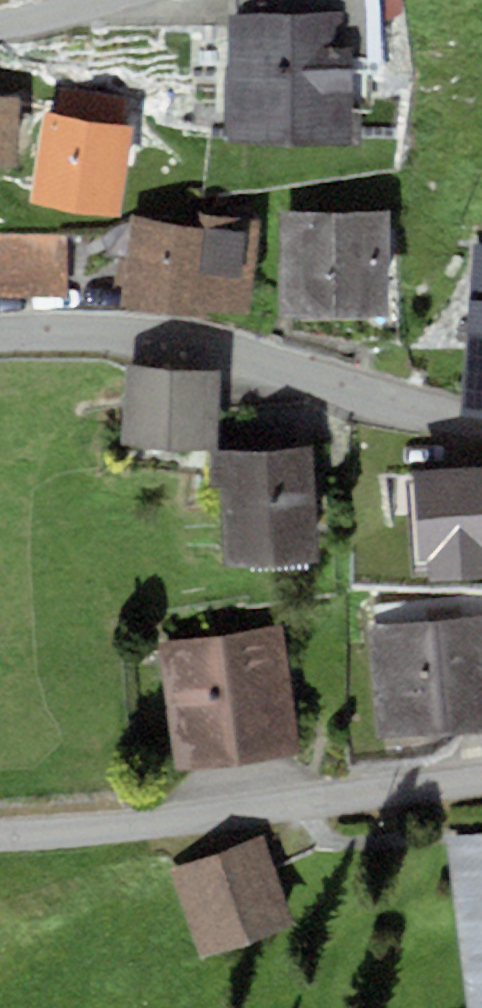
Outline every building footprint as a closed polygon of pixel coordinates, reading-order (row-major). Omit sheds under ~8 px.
[(352,11),(227,12),(229,138),(251,138),(251,142),(361,141),(361,111),(353,111),(352,11)] [(17,167),(20,82),(0,81),(0,167),(17,167)] [(136,127),(42,114),(29,202),(123,215),(136,127)] [(391,210),(280,211),(281,317),(392,316),(391,210)] [(200,225),(135,215),(113,233),(116,240),(131,242),(122,303),(207,318),(207,310),(251,311),(260,220),(201,213),(200,225)] [(70,294),(67,235),(0,236),(0,294),(70,294)] [(471,243),(464,411),(481,412),(481,243),(471,243)] [(225,372),(129,364),(123,446),(219,453),(225,372)] [(314,450),(211,456),(212,489),(222,488),(226,565),(320,561),(314,450)] [(410,470),(415,561),(428,560),(429,579),(481,576),(481,466),(410,470)] [(368,626),(378,737),(481,728),(481,594),(374,603),(375,625),(368,626)] [(283,626),(157,643),(174,769),(300,752),(283,626)] [(443,835),(466,1007),(481,1007),(481,830),(443,835)] [(265,836),(169,868),(200,958),(295,925),(265,836)]
